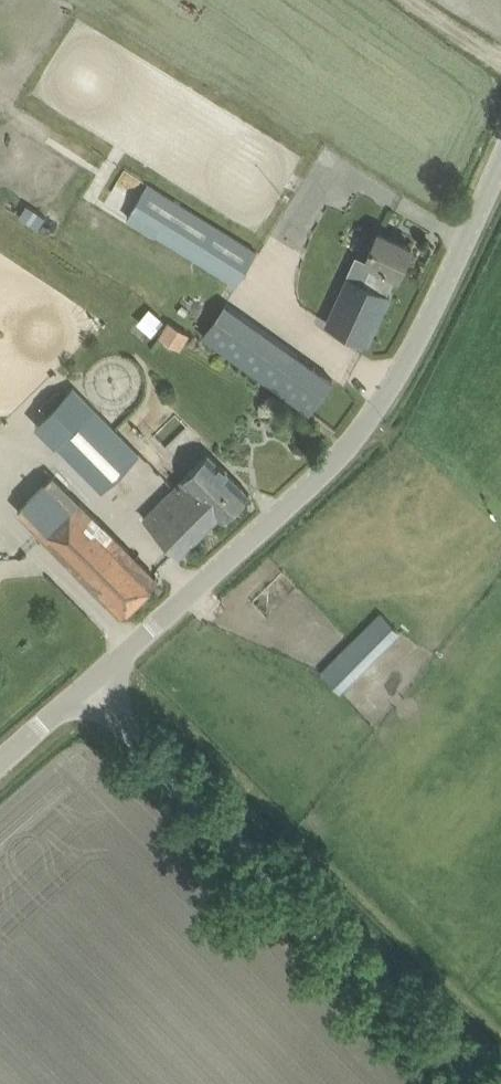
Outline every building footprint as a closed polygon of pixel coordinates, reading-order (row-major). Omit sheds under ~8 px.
[(128,216),(158,234),(238,284),(258,251),(248,245),(148,184),(128,216)] [(388,293),(397,273),(400,274),(413,246),(380,231),(367,259),(369,260),(372,261),(364,281),(347,273),(325,322),(369,342),(391,294),(388,293)] [(141,317),(155,330),(165,320),(151,307),(141,317)] [(274,387),(311,412),(333,379),(296,354),(274,387)] [(93,400),(56,438),(104,486),(141,448),(93,400)] [(209,453),(144,518),(181,556),(221,516),(224,519),(250,493),(209,453)] [(158,579),(96,517),(80,500),(79,501),(53,475),(19,509),(45,536),(44,536),(122,615),(158,579)] [(314,670),(332,689),(396,630),(378,611),(314,670)]
